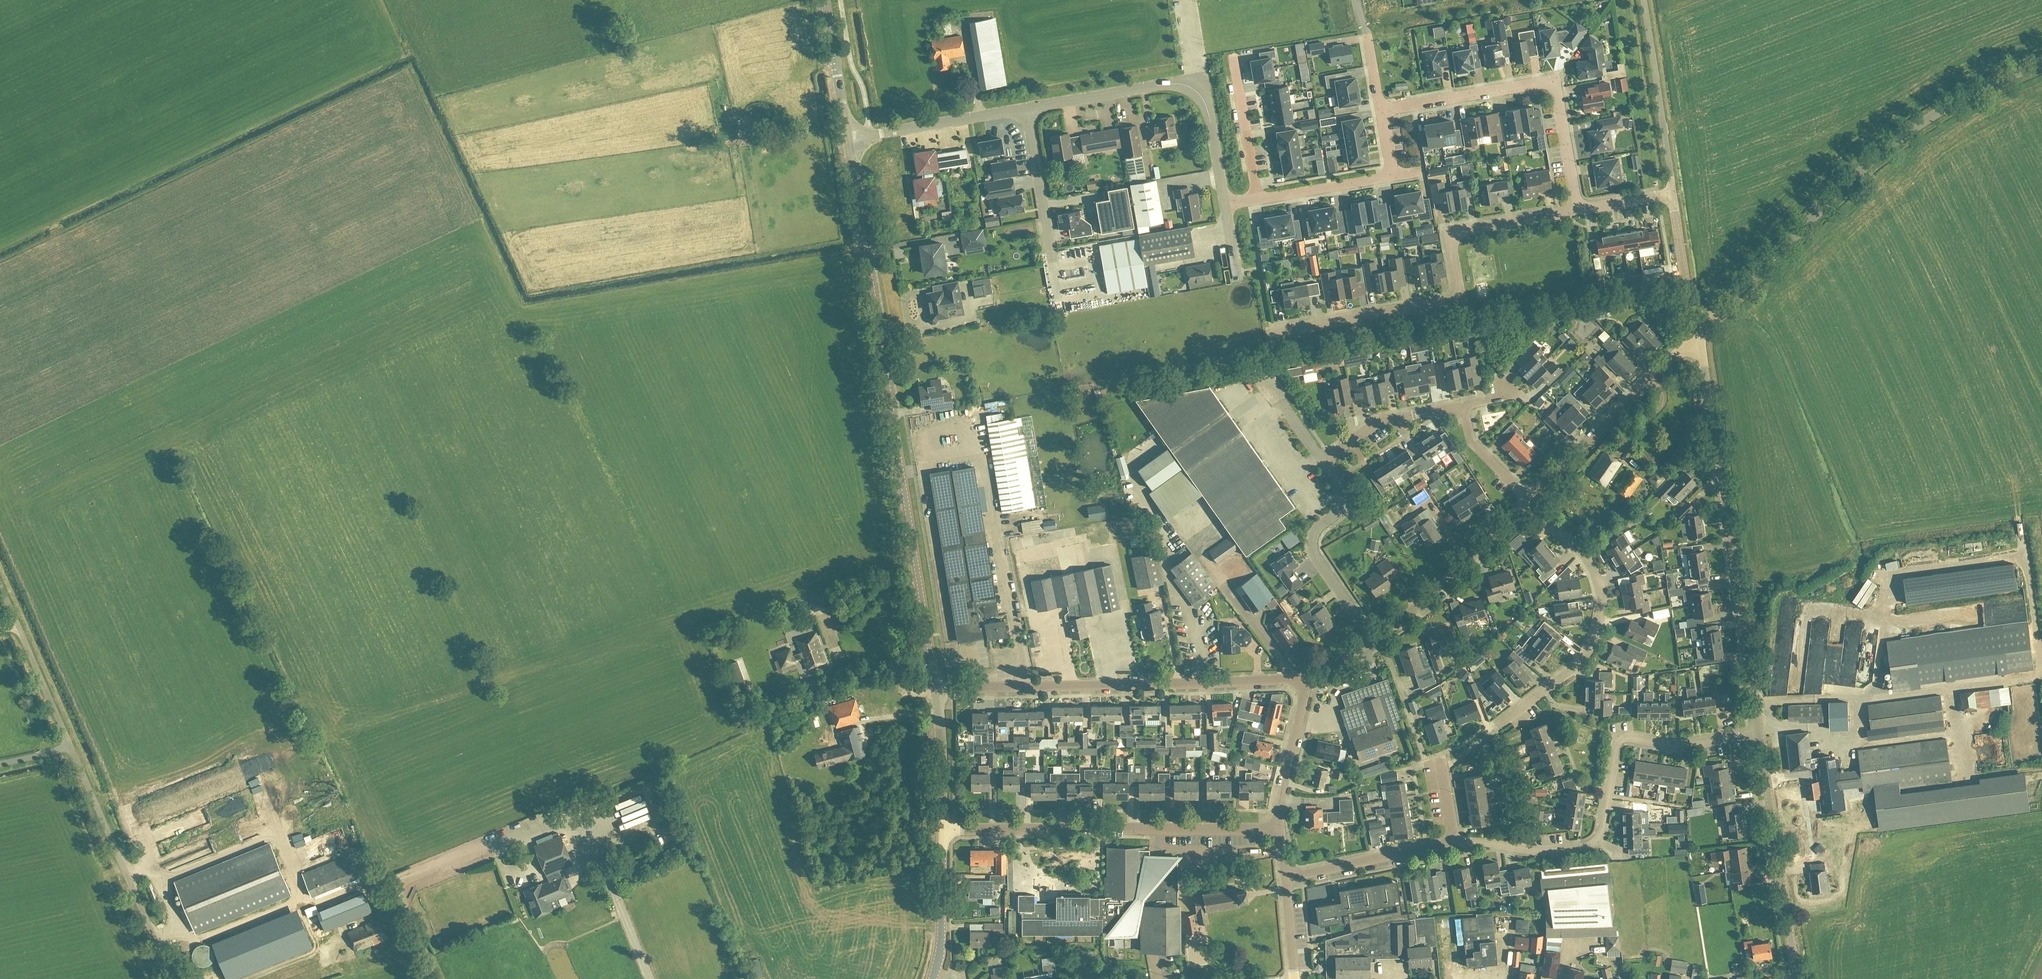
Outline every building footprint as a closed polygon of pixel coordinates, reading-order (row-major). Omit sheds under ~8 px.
[(1506,40),(1502,18),(1492,20),(1495,42),(1506,40)] [(1007,85),(996,19),(969,23),(979,89),(1007,85)] [(1565,30),(1555,32),(1554,29),(1548,30),(1547,27),(1537,29),(1539,40),(1542,40),(1545,56),(1550,55),(1551,57),(1557,56),(1557,54),(1558,54),(1556,41),(1561,41),(1565,44),(1566,42),(1573,47),(1578,41),(1586,30),(1576,23),(1569,33),(1565,30)] [(1512,43),(1516,63),(1530,60),(1527,45),(1536,44),(1534,30),(1518,33),(1520,42),(1512,43)] [(1206,44),(1206,33),(1197,33),(1197,44),(1206,44)] [(1468,34),(1469,45),(1476,44),(1475,33),(1468,34)] [(1576,63),(1579,79),(1602,75),(1600,62),(1604,62),(1601,44),(1589,35),(1580,47),(1587,52),(1589,60),(1576,63)] [(961,36),(932,40),(935,60),(937,70),(951,68),(949,58),(964,55),(961,36)] [(1311,55),(1325,52),(1323,43),(1309,45),(1311,55)] [(1484,55),(1486,68),(1504,65),(1500,43),(1481,47),(1483,55),(1484,55)] [(1329,49),(1332,64),(1342,62),(1342,65),(1351,63),(1350,61),(1352,60),(1350,46),(1342,47),(1342,44),(1333,46),(1333,48),(1329,49)] [(1470,49),(1453,52),(1457,73),(1459,73),(1459,75),(1465,74),(1465,72),(1467,71),(1467,69),(1474,68),(1472,59),(1479,58),(1477,44),(1469,45),(1470,49)] [(1261,59),(1251,61),(1253,72),(1273,68),(1271,58),(1276,57),(1274,50),(1261,52),(1262,58),(1261,59)] [(1437,50),(1422,52),(1427,78),(1442,76),(1440,67),(1448,65),(1445,51),(1438,52),(1437,50)] [(1307,62),(1305,54),(1297,56),(1298,64),(1307,62)] [(1273,68),(1253,72),(1255,82),(1265,80),(1267,82),(1267,87),(1280,85),(1279,78),(1274,79),(1273,68)] [(1333,95),(1357,90),(1357,88),(1359,88),(1358,79),(1355,79),(1355,77),(1347,79),(1346,77),(1345,72),(1324,76),(1326,88),(1332,87),(1333,95)] [(1309,73),(1300,75),(1301,81),(1310,80),(1309,73)] [(1628,91),(1625,78),(1614,80),(1616,93),(1628,91)] [(1581,95),(1584,111),(1604,108),(1602,99),(1604,97),(1611,96),(1608,83),(1585,87),(1586,94),(1581,95)] [(1287,86),(1269,89),(1271,98),(1288,95),(1287,86)] [(1358,92),(1357,90),(1333,95),(1335,107),(1333,107),(1335,115),(1352,112),(1351,106),(1352,105),(1360,103),(1359,101),(1361,101),(1360,92),(1358,92)] [(1288,95),(1271,98),(1272,107),(1290,104),(1288,95)] [(1290,104),(1272,107),(1274,116),(1291,113),(1290,104)] [(1519,109),(1522,130),(1529,129),(1531,136),(1543,134),(1539,109),(1533,111),(1532,107),(1519,109)] [(1506,115),(1500,116),(1504,140),(1505,145),(1508,144),(1507,140),(1517,138),(1516,132),(1522,130),(1519,109),(1506,111),(1506,115)] [(1499,112),(1479,116),(1483,135),(1490,134),(1491,142),(1504,140),(1500,116),(1499,112)] [(1274,116),(1276,125),(1293,122),(1291,113),(1274,116)] [(1158,125),(1147,127),(1149,141),(1160,139),(1160,140),(1162,148),(1177,145),(1175,137),(1176,137),(1172,116),(1157,119),(1158,125)] [(1483,135),(1479,116),(1460,119),(1464,147),(1477,144),(1476,137),(1483,135)] [(1335,117),(1319,119),(1321,127),(1336,124),(1335,117)] [(1588,132),(1591,153),(1612,149),(1609,129),(1622,127),(1620,117),(1598,121),(1600,127),(1598,128),(1595,131),(1588,132)] [(1339,133),(1364,129),(1363,129),(1361,118),(1342,121),(1343,128),(1339,129),(1339,133)] [(1300,123),(1301,129),(1317,127),(1316,120),(1300,123)] [(1438,122),(1442,146),(1454,144),(1455,147),(1462,145),(1459,130),(1454,131),(1452,120),(1438,122)] [(1442,146),(1438,122),(1424,125),(1426,135),(1420,136),(1423,152),(1430,151),(1429,148),(1442,146)] [(1136,126),(1121,129),(1126,158),(1141,155),(1136,126)] [(1070,147),(1072,155),(1083,153),(1121,147),(1118,129),(1080,136),(1082,145),(1070,147)] [(1277,144),(1304,139),(1303,135),(1297,136),(1296,129),(1277,133),(1279,143),(1277,144)] [(1364,130),(1364,129),(1339,133),(1340,138),(1345,137),(1346,143),(1366,140),(1365,133),(1364,133),(1363,130),(1364,130)] [(1072,155),(1070,147),(1068,134),(1051,137),(1055,160),(1072,157),(1072,155)] [(978,153),(980,152),(981,156),(1003,153),(1001,139),(979,143),(979,144),(977,145),(978,153)] [(1279,155),(1299,151),(1298,145),(1305,144),(1304,139),(1277,144),(1279,155)] [(1366,140),(1346,143),(1347,149),(1343,150),(1342,150),(1343,154),(1368,150),(1368,149),(1367,149),(1366,146),(1367,146),(1366,140)] [(1343,148),(1327,151),(1328,157),(1343,154),(1342,150),(1343,150),(1343,148)] [(968,165),(966,150),(934,154),(934,152),(916,154),(918,173),(919,173),(919,172),(922,172),(923,179),(915,181),(917,195),(911,196),(913,204),(922,203),(921,198),(940,195),(938,188),(935,188),(932,170),(936,170),(936,169),(968,165)] [(1368,151),(1368,150),(1343,154),(1344,159),(1348,158),(1350,165),(1368,161),(1366,151),(1368,151)] [(1283,165),(1308,161),(1307,156),(1300,157),(1299,151),(1279,155),(1281,155),(1283,165)] [(1141,156),(1126,158),(1130,184),(1146,182),(1141,156)] [(1508,169),(1506,156),(1498,158),(1501,171),(1508,169)] [(1452,157),(1444,158),(1446,166),(1453,165),(1452,157)] [(1593,163),(1597,188),(1622,183),(1618,159),(1593,163)] [(1015,160),(991,164),(994,180),(1018,176),(1015,160)] [(1308,165),(1308,161),(1283,165),(1284,176),(1303,173),(1302,166),(1308,165)] [(1476,171),(1475,162),(1468,163),(1469,172),(1476,171)] [(1446,167),(1436,169),(1437,175),(1447,173),(1446,167)] [(1521,186),(1524,200),(1530,198),(1530,196),(1538,195),(1537,192),(1551,189),(1548,171),(1525,174),(1527,185),(1521,186)] [(1003,195),(1012,194),(1015,193),(1012,178),(985,183),(987,198),(1003,195)] [(1088,190),(1100,189),(1099,180),(1086,182),(1088,190)] [(1163,222),(1161,210),(1156,180),(1130,185),(1137,227),(1163,222)] [(1457,182),(1457,184),(1451,185),(1451,190),(1452,190),(1455,209),(1467,207),(1465,194),(1470,193),(1468,180),(1457,182)] [(1478,186),(1482,205),(1497,202),(1496,196),(1508,194),(1506,181),(1494,183),(1478,186)] [(1452,190),(1451,190),(1444,192),(1443,182),(1430,184),(1433,200),(1440,199),(1442,212),(1455,209),(1452,190)] [(1132,234),(1131,228),(1134,228),(1127,187),(1107,190),(1109,199),(1095,202),(1098,218),(1095,220),(1097,224),(1098,234),(1122,230),(1123,236),(1132,234)] [(1178,211),(1183,210),(1185,220),(1200,217),(1197,203),(1198,203),(1196,194),(1188,195),(1187,188),(1173,191),(1175,198),(1178,211)] [(1408,193),(1412,220),(1419,219),(1419,221),(1432,218),(1429,198),(1422,199),(1421,191),(1408,193)] [(1412,220),(1408,193),(1395,196),(1397,207),(1390,209),(1392,223),(1412,220)] [(1012,194),(1003,195),(1003,198),(998,199),(1000,215),(1024,211),(1023,207),(1025,205),(1024,200),(1022,199),(1021,195),(1012,197),(1012,194)] [(1367,200),(1364,201),(1368,224),(1374,223),(1375,228),(1389,226),(1385,203),(1378,204),(1377,198),(1375,199),(1375,197),(1366,198),(1367,200)] [(1368,224),(1364,201),(1362,201),(1361,199),(1353,201),(1353,203),(1351,203),(1352,209),(1345,210),(1349,233),(1363,231),(1362,225),(1368,224)] [(1323,208),(1321,208),(1324,230),(1332,228),(1333,234),(1345,232),(1342,216),(1335,217),(1333,206),(1331,207),(1331,204),(1323,206),(1323,208)] [(1324,230),(1321,208),(1318,209),(1318,207),(1310,208),(1311,210),(1308,210),(1310,221),(1303,223),(1306,239),(1318,237),(1317,231),(1324,230)] [(1078,211),(1057,215),(1060,227),(1060,229),(1062,229),(1074,227),(1076,238),(1093,235),(1091,225),(1079,217),(1078,211)] [(1278,216),(1282,240),(1294,238),(1294,240),(1302,238),(1299,223),(1294,223),(1292,222),(1290,214),(1288,214),(1288,212),(1279,213),(1280,215),(1278,216)] [(1282,240),(1278,216),(1275,216),(1275,214),(1267,216),(1267,218),(1265,218),(1266,226),(1265,228),(1258,229),(1261,249),(1276,246),(1275,241),(1282,240)] [(999,219),(985,221),(986,227),(1000,225),(999,219)] [(1415,226),(1417,236),(1434,233),(1432,223),(1415,226)] [(1398,226),(1392,228),(1393,235),(1394,239),(1400,238),(1398,226)] [(1139,235),(1145,265),(1194,257),(1189,227),(1139,235)] [(986,246),(983,229),(960,233),(963,250),(986,246)] [(1656,231),(1647,233),(1647,230),(1636,232),(1636,231),(1635,231),(1638,249),(1650,247),(1659,245),(1656,231)] [(1627,232),(1621,233),(1624,251),(1638,249),(1635,231),(1630,232),(1630,233),(1627,234),(1627,232)] [(1624,251),(1621,233),(1616,234),(1616,236),(1613,236),(1613,235),(1607,236),(1610,254),(1624,251)] [(1423,245),(1439,242),(1437,234),(1421,236),(1423,245)] [(1610,254),(1607,236),(1607,237),(1596,239),(1599,256),(1610,254)] [(1409,238),(1400,239),(1402,248),(1411,246),(1409,238)] [(1108,294),(1147,287),(1139,239),(1099,246),(1108,294)] [(943,241),(919,245),(923,277),(947,273),(943,241)] [(1388,241),(1379,243),(1380,250),(1389,248),(1388,241)] [(1345,248),(1346,255),(1358,252),(1357,246),(1345,248)] [(1432,262),(1424,263),(1427,283),(1440,281),(1439,277),(1446,276),(1442,252),(1431,254),(1432,262)] [(1268,254),(1261,255),(1262,263),(1269,262),(1268,254)] [(1392,270),(1384,272),(1387,290),(1400,288),(1400,286),(1406,285),(1401,257),(1390,259),(1392,270)] [(1427,283),(1424,263),(1416,265),(1415,257),(1403,259),(1407,283),(1414,281),(1415,285),(1427,283)] [(958,262),(950,262),(951,270),(959,269),(958,262)] [(1387,290),(1384,272),(1377,273),(1375,262),(1364,264),(1368,292),(1375,291),(1375,293),(1387,290)] [(1209,264),(1186,268),(1189,285),(1212,281),(1209,264)] [(1317,265),(1311,266),(1313,276),(1319,274),(1317,265)] [(1348,276),(1342,277),(1346,297),(1366,294),(1361,267),(1347,269),(1348,276)] [(1664,275),(1663,267),(1653,269),(1655,277),(1664,275)] [(1597,289),(1605,288),(1604,281),(1605,281),(1602,268),(1594,270),(1597,289)] [(1346,297),(1342,277),(1336,278),(1335,271),(1321,274),(1325,301),(1346,297)] [(989,278),(972,281),(975,298),(986,296),(986,295),(992,294),(989,278)] [(1614,278),(1606,279),(1608,287),(1615,286),(1614,278)] [(1157,279),(1147,281),(1150,296),(1160,295),(1157,279)] [(1280,284),(1281,289),(1270,291),(1272,303),(1280,301),(1279,300),(1283,299),(1285,308),(1292,307),(1297,306),(1294,287),(1293,282),(1280,284)] [(1294,287),(1297,306),(1303,305),(1310,304),(1308,295),(1312,294),(1313,296),(1320,294),(1318,283),(1294,287)] [(930,316),(929,318),(929,321),(932,323),(935,322),(936,320),(936,318),(946,316),(944,308),(960,306),(956,284),(945,286),(946,292),(929,295),(932,315),(930,316)] [(1632,333),(1631,332),(1623,340),(1636,354),(1644,346),(1650,353),(1662,342),(1643,323),(1632,333)] [(1607,350),(1601,357),(1614,370),(1615,369),(1625,378),(1635,368),(1619,351),(1623,347),(1612,335),(1603,344),(1602,343),(1602,344),(1607,350)] [(1422,351),(1431,350),(1429,341),(1420,343),(1422,351)] [(1547,359),(1542,354),(1543,352),(1535,344),(1521,358),(1526,363),(1519,370),(1528,379),(1542,365),(1542,364),(1547,359)] [(1464,358),(1457,360),(1462,386),(1481,383),(1476,356),(1464,358)] [(1351,357),(1344,358),(1346,366),(1352,365),(1351,357)] [(1462,386),(1457,360),(1437,363),(1443,390),(1462,386)] [(1542,365),(1528,379),(1536,387),(1543,380),(1548,385),(1563,371),(1554,362),(1546,369),(1542,365)] [(1600,367),(1595,362),(1593,364),(1596,367),(1595,369),(1597,371),(1591,377),(1592,378),(1587,382),(1604,399),(1604,398),(1607,401),(1614,393),(1612,391),(1612,390),(1618,384),(1601,367),(1600,367)] [(1420,363),(1413,365),(1419,395),(1424,394),(1424,392),(1431,390),(1430,385),(1436,384),(1432,364),(1421,366),(1420,363)] [(1301,367),(1303,375),(1316,372),(1315,364),(1301,366),(1301,367)] [(1405,366),(1405,369),(1394,371),(1398,391),(1405,390),(1406,395),(1412,394),(1413,396),(1419,395),(1413,365),(1405,366)] [(1378,375),(1378,376),(1370,378),(1371,384),(1371,383),(1375,403),(1388,401),(1387,394),(1394,392),(1390,373),(1378,375)] [(1334,388),(1326,390),(1330,412),(1344,409),(1343,404),(1352,403),(1347,378),(1333,381),(1334,388)] [(1370,378),(1363,379),(1362,378),(1350,380),(1355,403),(1362,402),(1362,406),(1363,405),(1364,408),(1373,407),(1372,404),(1375,403),(1371,383),(1371,384),(1370,378)] [(932,385),(920,387),(922,404),(931,402),(933,410),(952,407),(950,393),(942,394),(940,380),(931,381),(932,385)] [(1604,399),(1587,382),(1590,385),(1586,389),(1582,385),(1574,393),(1582,402),(1586,398),(1596,407),(1598,409),(1606,402),(1603,399),(1604,399)] [(1209,386),(1207,387),(1135,400),(1148,419),(1171,451),(1184,469),(1202,494),(1246,556),(1285,527),(1279,518),(1294,507),(1209,386)] [(1568,400),(1564,403),(1563,403),(1559,407),(1578,426),(1586,418),(1580,412),(1584,408),(1569,392),(1565,396),(1568,400)] [(1538,408),(1545,402),(1540,397),(1534,403),(1538,408)] [(989,408),(1007,407),(1007,400),(989,400),(989,408)] [(1553,410),(1555,412),(1546,420),(1556,429),(1560,425),(1569,435),(1578,426),(1559,407),(1557,406),(1553,410)] [(1046,505),(1032,416),(987,423),(1001,513),(1036,507),(1046,505)] [(1512,456),(1526,442),(1520,437),(1523,433),(1513,423),(1504,431),(1511,438),(1502,446),(1512,456)] [(1427,437),(1437,453),(1443,449),(1447,454),(1456,448),(1450,438),(1445,441),(1438,430),(1427,437)] [(1437,453),(1427,437),(1417,444),(1424,455),(1419,458),(1426,470),(1436,464),(1431,457),(1437,453)] [(1526,442),(1512,456),(1522,466),(1530,458),(1537,464),(1545,455),(1535,445),(1531,448),(1526,442)] [(1167,449),(1138,470),(1152,489),(1181,468),(1167,449)] [(1426,470),(1419,458),(1414,461),(1407,450),(1396,458),(1408,477),(1413,474),(1410,469),(1416,465),(1422,473),(1426,470)] [(1605,452),(1589,475),(1606,487),(1622,464),(1605,452)] [(1129,473),(1124,456),(1115,458),(1120,476),(1129,473)] [(1396,458),(1385,465),(1394,480),(1395,480),(1394,479),(1401,475),(1404,479),(1408,477),(1396,458)] [(1394,480),(1385,465),(1374,472),(1380,481),(1375,484),(1381,494),(1387,491),(1384,487),(1390,482),(1393,486),(1397,484),(1395,480),(1394,480)] [(943,548),(986,542),(974,467),(931,474),(943,548)] [(1202,494),(1184,469),(1149,494),(1167,519),(1202,494)] [(1629,469),(1615,489),(1628,498),(1642,479),(1629,469)] [(1657,488),(1665,479),(1657,470),(1648,479),(1657,488)] [(1440,475),(1437,471),(1430,475),(1434,480),(1440,475)] [(1675,505),(1680,500),(1696,483),(1685,472),(1674,483),(1669,478),(1656,492),(1664,500),(1666,498),(1673,505),(1675,505)] [(1427,484),(1424,479),(1414,486),(1418,491),(1427,484)] [(1484,492),(1477,481),(1458,493),(1472,514),(1482,508),(1482,507),(1490,502),(1484,492)] [(981,484),(982,508),(989,507),(988,483),(981,484)] [(1128,491),(1135,489),(1133,483),(1126,485),(1128,491)] [(1410,495),(1417,491),(1415,487),(1407,491),(1410,495)] [(1458,493),(1453,496),(1444,502),(1450,513),(1455,510),(1462,521),(1472,514),(1458,493)] [(1437,501),(1429,505),(1442,530),(1451,525),(1437,501)] [(1688,502),(1676,513),(1682,519),(1682,518),(1687,523),(1689,539),(1697,538),(1696,537),(1704,536),(1703,527),(1702,528),(1700,515),(1692,516),(1691,509),(1693,507),(1688,502)] [(1088,508),(1090,518),(1105,516),(1103,506),(1088,508)] [(1646,518),(1653,515),(1650,510),(1644,513),(1646,518)] [(1389,520),(1388,521),(1383,513),(1377,517),(1382,525),(1384,526),(1380,529),(1383,534),(1386,531),(1389,535),(1396,531),(1389,520)] [(1637,513),(1631,519),(1637,524),(1642,518),(1637,513)] [(1406,532),(1400,536),(1407,546),(1413,542),(1412,540),(1408,534),(1416,528),(1420,534),(1427,545),(1441,536),(1435,529),(1433,524),(1429,519),(1424,523),(1419,514),(1418,514),(1402,525),(1406,532)] [(1375,517),(1369,520),(1362,524),(1366,532),(1370,529),(1369,528),(1373,527),(1373,528),(1379,523),(1375,517)] [(1044,531),(1056,529),(1055,520),(1043,521),(1044,531)] [(1017,540),(1038,534),(1036,526),(1015,533),(1017,540)] [(1662,534),(1665,542),(1673,539),(1669,531),(1662,534)] [(1613,561),(1628,552),(1625,546),(1630,543),(1624,533),(1607,543),(1610,548),(1606,551),(1613,561)] [(1521,535),(1517,538),(1521,543),(1525,540),(1521,535)] [(1383,539),(1386,547),(1393,544),(1390,537),(1383,539)] [(1232,539),(1210,554),(1217,563),(1238,548),(1232,539)] [(1372,539),(1370,550),(1378,552),(1380,541),(1372,539)] [(1537,562),(1551,550),(1542,540),(1533,548),(1529,543),(1518,552),(1522,557),(1523,556),(1527,561),(1531,566),(1537,561),(1537,562)] [(986,542),(943,548),(958,641),(987,637),(987,639),(1007,636),(1004,620),(986,623),(985,618),(996,616),(996,615),(998,615),(986,542)] [(1680,549),(1677,549),(1678,554),(1681,554),(1681,555),(1687,554),(1689,567),(1706,564),(1704,551),(1692,553),(1691,546),(1680,548),(1680,549)] [(1551,550),(1537,562),(1541,566),(1536,570),(1541,575),(1539,577),(1543,582),(1554,573),(1550,568),(1559,560),(1551,550)] [(1633,550),(1628,552),(1613,561),(1620,573),(1628,568),(1631,573),(1643,566),(1637,556),(1633,550)] [(1289,551),(1270,564),(1280,578),(1290,591),(1302,583),(1292,569),(1298,565),(1289,551)] [(1157,552),(1131,557),(1136,581),(1149,578),(1151,586),(1164,584),(1157,552)] [(1211,596),(1208,591),(1215,586),(1191,554),(1172,569),(1177,576),(1174,579),(1192,602),(1191,602),(1195,608),(1211,596)] [(1661,559),(1651,561),(1653,571),(1656,571),(1663,569),(1661,559)] [(1373,578),(1367,582),(1376,596),(1392,585),(1388,579),(1397,573),(1388,560),(1379,567),(1381,570),(1371,576),(1373,578)] [(1887,571),(1899,568),(1899,567),(1898,561),(1897,561),(1897,560),(1885,563),(1887,571)] [(1706,564),(1689,567),(1691,578),(1685,579),(1686,585),(1697,583),(1696,577),(1708,576),(1706,564)] [(2014,564),(1904,578),(1907,604),(2017,589),(2014,564)] [(1120,608),(1111,565),(1074,573),(1062,575),(1032,582),(1038,611),(1067,605),(1069,612),(1065,615),(1066,621),(1068,620),(1072,639),(1087,636),(1083,616),(1120,608)] [(1557,587),(1559,598),(1581,594),(1579,579),(1569,580),(1568,575),(1572,571),(1568,566),(1547,587),(1552,591),(1556,587),(1557,587)] [(1491,585),(1485,587),(1490,602),(1503,598),(1501,592),(1515,588),(1509,571),(1497,575),(1497,574),(1489,577),(1491,585)] [(1274,598),(1257,574),(1236,589),(1254,613),(1274,598)] [(1623,596),(1642,593),(1640,584),(1645,583),(1643,574),(1629,577),(1630,582),(1621,584),(1623,596)] [(1699,588),(1682,590),(1684,601),(1691,600),(1692,606),(1711,603),(1709,592),(1700,593),(1699,588)] [(1533,600),(1529,591),(1523,593),(1527,604),(1533,600)] [(810,600),(814,611),(832,605),(828,593),(810,600)] [(1301,601),(1295,593),(1287,598),(1294,607),(1301,601)] [(1642,593),(1623,596),(1626,609),(1635,607),(1636,613),(1650,610),(1648,601),(1644,602),(1642,593)] [(1454,613),(1459,629),(1466,626),(1465,623),(1487,615),(1481,599),(1469,603),(1469,602),(1460,605),(1462,610),(1454,613)] [(1140,615),(1143,629),(1142,629),(1141,631),(1142,637),(1143,638),(1145,638),(1145,639),(1163,636),(1160,621),(1162,621),(1159,610),(1152,611),(1150,602),(1135,605),(1137,616),(1140,615)] [(1266,610),(1277,616),(1282,608),(1271,602),(1266,610)] [(1554,605),(1554,606),(1548,607),(1549,611),(1554,611),(1556,617),(1560,616),(1562,624),(1581,621),(1579,607),(1568,609),(1567,603),(1554,605)] [(1711,603),(1692,606),(1694,618),(1687,619),(1688,627),(1704,625),(1703,617),(1713,615),(1711,603)] [(1312,608),(1301,616),(1307,625),(1312,621),(1321,633),(1334,624),(1327,616),(1329,614),(1324,607),(1316,612),(1312,608)] [(1285,650),(1298,640),(1286,624),(1290,620),(1284,612),(1272,620),(1278,629),(1272,632),(1277,639),(1278,639),(1280,642),(1279,642),(1285,650)] [(1518,618),(1513,622),(1518,628),(1523,623),(1518,618)] [(1631,620),(1624,635),(1642,643),(1646,633),(1654,636),(1659,625),(1647,620),(1644,626),(1631,620)] [(1554,630),(1544,622),(1531,637),(1550,652),(1560,641),(1551,634),(1554,630)] [(1894,692),(1921,688),(1920,682),(1928,681),(1929,683),(2034,669),(2028,623),(1887,641),(1894,692)] [(1223,653),(1237,653),(1238,652),(1240,652),(1240,646),(1242,646),(1244,644),(1246,646),(1251,641),(1250,634),(1246,630),(1239,630),(1239,625),(1222,626),(1223,645),(1222,646),(1222,650),(1223,651),(1223,653)] [(1450,627),(1429,634),(1432,641),(1434,649),(1455,642),(1450,627)] [(1691,629),(1688,630),(1689,633),(1691,632),(1692,640),(1701,638),(1703,645),(1721,643),(1719,630),(1706,632),(1705,627),(1691,629)] [(1683,628),(1674,629),(1675,638),(1684,636),(1683,628)] [(1030,648),(1041,646),(1038,631),(1027,633),(1030,648)] [(796,640),(800,652),(793,655),(791,648),(776,653),(781,668),(796,663),(795,660),(802,658),(806,669),(827,662),(816,633),(796,640)] [(1550,652),(1531,637),(1523,648),(1518,644),(1513,651),(1523,660),(1527,663),(1533,656),(1541,663),(1550,652)] [(1721,643),(1703,645),(1704,658),(1695,659),(1696,664),(1711,662),(1710,657),(1722,655),(1721,643)] [(1614,644),(1607,660),(1627,669),(1632,657),(1642,662),(1646,652),(1629,644),(1627,650),(1614,644)] [(1415,647),(1399,652),(1408,675),(1415,673),(1420,688),(1435,683),(1430,667),(1422,669),(1415,647)] [(1493,655),(1493,653),(1489,649),(1484,653),(1488,659),(1493,655)] [(1523,660),(1513,651),(1506,659),(1510,662),(1503,669),(1519,687),(1530,677),(1519,665),(1523,660)] [(1436,653),(1430,656),(1435,671),(1435,670),(1436,672),(1440,671),(1439,669),(1443,668),(1438,653),(1436,653)] [(745,684),(737,661),(724,666),(733,689),(745,684)] [(1711,675),(1710,664),(1702,665),(1703,676),(1711,675)] [(1727,664),(1717,666),(1718,672),(1729,670),(1727,664)] [(1464,669),(1460,675),(1466,679),(1468,676),(1470,673),(1464,669)] [(1447,670),(1440,672),(1443,682),(1450,680),(1447,670)] [(1497,671),(1488,679),(1481,685),(1498,703),(1508,694),(1500,685),(1505,681),(1497,671)] [(1586,680),(1586,693),(1602,693),(1603,687),(1612,687),(1612,672),(1599,672),(1599,680),(1586,680)] [(1401,720),(1385,673),(1381,675),(1383,681),(1341,695),(1345,707),(1340,709),(1347,731),(1350,730),(1361,761),(1397,749),(1392,734),(1402,731),(1398,721),(1401,720)] [(1469,684),(1467,685),(1473,700),(1481,696),(1475,682),(1469,684)] [(1703,697),(1705,713),(1716,711),(1713,695),(1712,685),(1707,686),(1708,696),(1703,697)] [(2001,685),(2002,703),(2012,702),(2011,685),(2001,685)] [(1695,688),(1691,689),(1695,715),(1705,713),(1703,697),(1696,698),(1695,688)] [(1433,689),(1427,692),(1431,699),(1436,696),(1433,689)] [(1695,715),(1691,689),(1686,690),(1688,699),(1681,700),(1684,716),(1695,715)] [(1998,689),(1975,691),(1960,693),(1963,711),(1978,709),(1978,708),(2001,705),(1998,689)] [(1602,693),(1586,693),(1585,706),(1594,706),(1594,714),(1611,715),(1612,700),(1602,700),(1602,693)] [(1648,719),(1648,693),(1644,693),(1644,703),(1637,703),(1637,719),(1648,719)] [(1659,719),(1659,703),(1653,703),(1653,693),(1648,693),(1648,719),(1659,719)] [(1659,703),(1659,719),(1670,719),(1670,702),(1670,703),(1670,693),(1665,693),(1665,703),(1659,703)] [(1731,702),(1729,693),(1720,694),(1722,703),(1731,702)] [(1945,730),(1940,695),(1868,705),(1872,732),(1898,728),(1899,736),(1945,730)] [(860,717),(855,699),(827,707),(832,725),(834,725),(836,728),(860,721),(859,717),(860,717)] [(1266,716),(1278,718),(1282,704),(1270,701),(1268,709),(1264,707),(1252,704),(1253,702),(1247,700),(1244,710),(1247,711),(1254,713),(1261,715),(1266,716)] [(1420,712),(1415,700),(1408,703),(1413,715),(1420,712)] [(1489,716),(1484,700),(1479,701),(1484,718),(1489,716)] [(1830,731),(1849,730),(1848,701),(1828,702),(1830,731)] [(1475,702),(1454,710),(1460,724),(1480,716),(1475,702)] [(1232,703),(1212,704),(1213,715),(1213,720),(1222,720),(1222,726),(1227,725),(1226,714),(1232,714),(1232,703)] [(1185,705),(1185,718),(1201,718),(1200,704),(1185,705)] [(1145,719),(1145,705),(1130,706),(1130,719),(1145,719)] [(1145,705),(1145,719),(1161,718),(1161,705),(1145,705)] [(1185,718),(1185,705),(1169,705),(1170,718),(1185,718)] [(1428,718),(1431,717),(1433,723),(1425,725),(1432,744),(1447,738),(1440,720),(1447,718),(1442,705),(1426,711),(1428,718)] [(1824,721),(1824,705),(1788,706),(1789,720),(1800,720),(1800,721),(1824,721)] [(1107,719),(1107,706),(1091,706),(1091,720),(1107,719)] [(1122,706),(1107,706),(1107,719),(1122,719),(1122,706)] [(1068,724),(1067,707),(1052,707),(1052,720),(1067,720),(1067,724),(1068,724)] [(1083,707),(1067,707),(1068,724),(1074,724),(1074,720),(1083,720),(1083,707)] [(1239,709),(1237,717),(1245,719),(1247,711),(1244,710),(1239,709)] [(1044,711),(1028,712),(1029,725),(1044,724),(1044,711)] [(987,712),(973,712),(973,730),(973,731),(973,733),(975,735),(981,735),(981,743),(973,744),(973,752),(974,752),(994,752),(994,728),(988,728),(987,712)] [(1013,725),(1013,712),(998,712),(998,725),(1013,725)] [(1028,712),(1013,712),(1013,725),(1029,725),(1028,712)] [(1261,715),(1254,713),(1252,721),(1260,723),(1265,724),(1263,730),(1275,733),(1278,718),(1266,716),(1261,715)] [(1990,722),(1977,722),(1977,733),(1991,732),(1990,722)] [(1534,742),(1550,736),(1546,724),(1530,730),(1533,738),(1525,741),(1527,746),(1535,743),(1534,742)] [(838,732),(842,747),(818,753),(822,766),(847,760),(847,761),(866,756),(859,727),(838,732)] [(1254,753),(1269,757),(1272,744),(1258,741),(1259,735),(1245,731),(1242,742),(1256,746),(1254,753)] [(1069,741),(1068,741),(1068,749),(1088,748),(1088,747),(1088,733),(1087,733),(1087,732),(1078,733),(1078,741),(1075,741),(1075,737),(1068,737),(1069,741)] [(1220,752),(1219,732),(1207,732),(1208,749),(1220,752)] [(1808,732),(1787,734),(1791,771),(1813,768),(1808,732)] [(1186,747),(1186,739),(1176,739),(1176,740),(1172,740),(1172,734),(1166,734),(1166,747),(1172,747),(1176,746),(1176,747),(1186,747)] [(1197,746),(1201,747),(1201,746),(1207,746),(1207,734),(1200,734),(1200,740),(1196,740),(1196,739),(1186,739),(1186,747),(1196,747),(1197,746)] [(1534,742),(1535,743),(1537,749),(1529,752),(1531,757),(1539,755),(1538,753),(1554,747),(1550,736),(1534,742)] [(960,739),(961,749),(970,748),(969,739),(960,739)] [(1808,783),(1804,783),(1806,800),(1820,798),(1822,811),(1845,808),(1843,789),(1863,786),(1864,793),(1874,792),(1879,831),(2030,811),(2025,773),(1979,779),(1980,783),(1900,793),(1899,788),(1952,781),(1946,739),(1858,751),(1860,770),(1840,773),(1838,758),(1815,761),(1818,781),(1808,783)] [(1319,741),(1315,757),(1336,762),(1339,746),(1319,741)] [(1030,750),(1029,742),(1019,742),(1019,750),(1019,752),(1025,752),(1025,750),(1030,750)] [(1197,746),(1196,747),(1186,747),(1186,750),(1186,757),(1203,756),(1203,750),(1201,750),(1201,747),(1197,746)] [(1186,747),(1170,748),(1171,757),(1186,757),(1186,750),(1186,747)] [(1517,754),(1514,747),(1507,749),(1510,756),(1517,754)] [(1538,753),(1539,755),(1541,761),(1534,764),(1536,769),(1543,766),(1543,764),(1558,759),(1554,747),(1538,753)] [(1108,748),(1097,748),(1098,757),(1103,757),(1103,748),(1108,748)] [(1013,755),(1013,770),(1003,770),(1003,776),(1004,776),(1004,790),(1019,789),(1019,776),(1025,776),(1025,752),(1019,752),(1019,755),(1013,755)] [(1220,756),(1219,762),(1226,764),(1228,758),(1226,757),(1227,753),(1221,752),(1220,756)] [(1096,763),(1096,755),(1084,756),(1085,764),(1096,763)] [(1543,764),(1543,766),(1545,772),(1538,775),(1540,780),(1547,777),(1547,776),(1563,770),(1558,759),(1543,764)] [(1348,770),(1350,764),(1337,761),(1336,762),(1335,764),(1335,767),(1348,770)] [(1645,789),(1649,763),(1636,761),(1633,780),(1642,781),(1641,788),(1645,789)] [(1661,765),(1649,763),(1645,789),(1649,789),(1650,782),(1658,784),(1661,765)] [(1711,784),(1732,781),(1731,775),(1729,775),(1728,768),(1720,770),(1719,763),(1703,766),(1705,776),(1709,776),(1711,784)] [(979,774),(972,774),(972,790),(989,790),(989,774),(988,774),(988,765),(979,765),(979,774)] [(1674,767),(1661,765),(1658,784),(1667,785),(1666,792),(1670,793),(1674,767)] [(1312,785),(1324,787),(1328,769),(1314,766),(1312,774),(1314,774),(1312,785)] [(1479,776),(1467,778),(1464,778),(1466,790),(1484,787),(1483,780),(1491,779),(1491,774),(1494,774),(1492,767),(1478,769),(1479,776)] [(1687,769),(1674,767),(1670,793),(1674,793),(1675,786),(1684,787),(1687,769)] [(1084,770),(1084,779),(1086,779),(1086,783),(1080,783),(1081,798),(1092,798),(1092,786),(1098,786),(1097,770),(1084,770)] [(1116,783),(1111,783),(1111,770),(1097,770),(1098,786),(1103,786),(1103,798),(1116,798),(1116,783)] [(1341,780),(1343,772),(1336,770),(1335,778),(1341,780)] [(1181,773),(1181,781),(1174,781),(1174,798),(1187,798),(1186,772),(1181,773)] [(1192,772),(1186,772),(1187,798),(1198,798),(1198,780),(1192,780),(1192,772)] [(1252,798),(1252,781),(1252,773),(1248,772),(1246,774),(1246,781),(1239,781),(1239,798),(1252,798)] [(1396,772),(1380,774),(1382,782),(1398,780),(1396,772)] [(1044,798),(1044,783),(1037,783),(1037,773),(1026,773),(1026,786),(1032,786),(1032,798),(1044,798)] [(1044,783),(1044,798),(1056,798),(1056,786),(1062,786),(1062,773),(1050,773),(1050,783),(1044,783)] [(1073,773),(1062,773),(1062,786),(1067,786),(1067,798),(1081,798),(1080,783),(1079,783),(1079,774),(1073,773)] [(1122,784),(1116,783),(1116,798),(1128,798),(1128,787),(1134,787),(1134,773),(1122,773),(1122,784)] [(1145,773),(1134,773),(1134,787),(1139,787),(1139,798),(1152,798),(1152,783),(1145,783),(1145,773)] [(1152,783),(1152,798),(1164,798),(1164,787),(1170,787),(1170,773),(1158,773),(1158,783),(1152,783)] [(1219,798),(1219,781),(1219,775),(1213,775),(1213,781),(1206,781),(1206,798),(1219,798)] [(1569,791),(1568,793),(1567,798),(1559,797),(1559,802),(1567,804),(1567,802),(1583,805),(1585,793),(1576,791),(1577,789),(1573,778),(1562,782),(1565,790),(1569,791)] [(1219,781),(1219,798),(1231,798),(1231,781),(1219,781)] [(1252,781),(1252,798),(1264,799),(1264,781),(1252,781)] [(1732,781),(1711,784),(1712,792),(1708,793),(1709,804),(1725,802),(1724,796),(1732,794),(1731,788),(1733,787),(1732,781)] [(1388,799),(1406,796),(1404,783),(1386,786),(1386,784),(1381,785),(1382,791),(1387,790),(1388,799)] [(1525,783),(1520,785),(1523,792),(1528,790),(1525,783)] [(524,787),(531,807),(539,805),(533,785),(524,787)] [(637,828),(648,824),(647,821),(654,818),(643,786),(625,793),(637,828)] [(1484,787),(1466,790),(1468,802),(1486,799),(1485,791),(1493,790),(1492,786),(1484,787)] [(498,792),(487,797),(489,802),(500,798),(498,792)] [(1390,808),(1384,809),(1385,813),(1409,810),(1406,796),(1388,799),(1390,808)] [(1500,797),(1486,799),(1468,802),(1470,814),(1488,811),(1487,803),(1501,801),(1500,797)] [(1306,810),(1305,810),(1306,827),(1323,826),(1323,822),(1327,822),(1327,823),(1353,821),(1352,799),(1339,800),(1340,811),(1322,812),(1322,809),(1316,809),(1315,806),(1306,806),(1306,810)] [(1567,802),(1567,804),(1565,811),(1557,809),(1556,814),(1565,816),(1565,814),(1582,817),(1583,805),(1567,802)] [(1623,824),(1641,824),(1641,817),(1648,817),(1647,804),(1633,805),(1634,812),(1623,813),(1623,824)] [(1731,804),(1716,806),(1717,820),(1726,819),(1729,837),(1746,835),(1743,812),(1733,814),(1731,804)] [(148,828),(152,840),(213,818),(209,806),(148,828)] [(1409,810),(1385,813),(1386,818),(1391,817),(1393,826),(1411,823),(1409,810)] [(1488,811),(1470,814),(1472,826),(1490,823),(1489,815),(1496,814),(1496,810),(1488,811)] [(1565,814),(1565,816),(1564,822),(1555,821),(1555,826),(1563,828),(1563,827),(1580,829),(1582,817),(1565,814)] [(1381,821),(1369,823),(1370,829),(1382,827),(1381,821)] [(1411,823),(1393,826),(1394,835),(1390,836),(1391,841),(1395,840),(1395,839),(1413,836),(1411,823)] [(1641,830),(1641,824),(1623,824),(1623,836),(1641,835),(1648,835),(1648,830),(1641,830)] [(1376,829),(1368,831),(1371,844),(1379,842),(1376,829)] [(561,835),(535,846),(546,875),(559,870),(572,864),(561,835)] [(1641,835),(1623,836),(1624,848),(1635,847),(1635,855),(1649,854),(1649,841),(1641,841),(1641,835)] [(1820,843),(1813,849),(1819,856),(1826,850),(1820,843)] [(290,893),(271,844),(175,883),(195,932),(290,893)] [(1102,898),(1100,898),(1100,914),(1098,914),(1098,919),(1102,919),(1102,932),(1108,932),(1108,935),(1115,935),(1115,937),(1124,937),(1124,935),(1134,935),(1136,933),(1142,933),(1142,951),(1179,951),(1179,904),(1178,904),(1178,857),(1150,857),(1150,850),(1143,850),(1143,848),(1107,848),(1108,878),(1105,878),(1105,898),(1102,898)] [(1724,852),(1711,853),(1712,860),(1725,859),(1727,872),(1729,871),(1749,868),(1746,848),(1724,852)] [(996,874),(1005,874),(1005,849),(971,849),(971,865),(994,865),(994,856),(996,856),(996,874)] [(360,861),(354,868),(349,855),(303,874),(312,896),(358,878),(368,879),(373,871),(371,862),(370,862),(369,858),(361,861),(360,861)] [(1510,895),(1506,871),(1498,872),(1497,862),(1483,864),(1486,882),(1499,880),(1502,896),(1510,895)] [(1609,872),(1608,863),(1541,869),(1542,879),(1541,879),(1543,899),(1544,899),(1546,915),(1547,936),(1545,936),(1542,976),(1544,976),(1546,977),(1547,978),(1549,978),(1550,978),(1553,977),(1555,977),(1556,965),(1559,965),(1560,952),(1559,952),(1559,951),(1563,936),(1608,935),(1608,936),(1607,936),(1607,951),(1607,957),(1622,957),(1621,951),(1620,951),(1617,930),(1616,930),(1615,912),(1614,912),(1610,872),(1609,872)] [(1825,863),(1821,863),(1822,870),(1810,871),(1813,892),(1829,890),(1826,869),(1825,863)] [(1468,867),(1454,869),(1457,886),(1465,885),(1467,899),(1471,899),(1472,908),(1481,907),(1477,882),(1470,883),(1468,867)] [(1506,871),(1510,895),(1524,892),(1522,885),(1531,883),(1528,868),(1514,870),(1515,871),(1507,872),(1507,870),(1506,871)] [(1749,868),(1729,871),(1732,890),(1744,888),(1743,882),(1751,881),(1749,868)] [(549,882),(542,885),(541,884),(524,890),(535,917),(552,910),(548,902),(569,894),(567,889),(569,888),(566,881),(564,881),(562,877),(559,870),(546,875),(549,882)] [(1435,873),(1436,875),(1409,880),(1413,902),(1440,897),(1439,887),(1447,886),(1444,871),(1435,873)] [(1005,875),(990,875),(990,882),(970,881),(970,897),(992,897),(993,883),(1005,883),(1005,875)] [(1349,921),(1350,931),(1351,932),(1382,923),(1392,920),(1409,918),(1408,913),(1403,914),(1397,881),(1339,890),(1341,902),(1315,906),(1319,926),(1349,921)] [(1196,913),(1184,915),(1187,935),(1197,933),(1195,925),(1199,924),(1199,925),(1209,923),(1207,912),(1240,906),(1239,902),(1248,900),(1246,890),(1237,892),(1237,888),(1203,894),(1203,897),(1194,899),(1196,913)] [(364,893),(318,912),(325,930),(371,912),(364,893)] [(1035,895),(1018,895),(1018,911),(1022,911),(1022,935),(1102,935),(1102,932),(1102,919),(1098,919),(1098,914),(1100,914),(1100,898),(1076,898),(1076,893),(1057,893),(1057,899),(1050,899),(1050,903),(1035,903),(1035,895)] [(1705,893),(1696,894),(1697,903),(1707,902),(1705,893)] [(1509,904),(1503,901),(1500,907),(1506,910),(1506,911),(1512,912),(1511,904),(1509,903),(1509,904)] [(212,943),(227,978),(234,978),(313,947),(297,908),(212,943)] [(1492,912),(1476,914),(1477,916),(1454,918),(1457,945),(1464,944),(1466,967),(1498,964),(1492,912)] [(1392,920),(1382,923),(1382,957),(1388,957),(1388,953),(1407,952),(1409,966),(1432,963),(1430,946),(1437,946),(1435,917),(1432,917),(1431,916),(1425,917),(1425,918),(1415,919),(1409,919),(1409,918),(1392,920)] [(381,919),(348,932),(356,951),(388,938),(381,919)] [(984,932),(971,932),(971,945),(988,945),(988,932),(1002,932),(1002,923),(984,923),(984,932)] [(1351,932),(1350,931),(1326,939),(1327,963),(1327,977),(1370,976),(1369,957),(1382,957),(1382,923),(1351,932)] [(1530,951),(1541,952),(1542,936),(1532,937),(1530,951)] [(1516,937),(1515,947),(1527,949),(1528,938),(1516,937)] [(1752,941),(1744,942),(1745,951),(1753,950),(1754,959),(1771,956),(1768,943),(1752,945),(1752,941)] [(194,950),(193,955),(193,957),(193,959),(194,962),(196,964),(200,966),(205,967),(206,967),(209,966),(213,963),(214,960),(215,955),(214,951),(212,948),(209,945),(205,944),(202,944),(199,946),(196,947),(194,950)] [(1661,956),(1654,954),(1652,965),(1659,966),(1661,956)] [(1438,958),(1439,968),(1449,967),(1448,957),(1438,958)] [(1672,959),(1670,971),(1686,974),(1688,962),(1672,959)] [(1742,973),(1740,962),(1732,964),(1734,975),(1742,973)] [(1055,963),(1042,965),(1044,977),(1031,978),(1058,978),(1055,963)] [(1521,964),(1519,978),(1533,978),(1533,973),(1534,968),(1534,966),(1521,964)] [(337,976),(345,974),(342,965),(322,972),(324,978),(335,978),(337,978),(337,976)] [(1692,975),(1691,978),(1696,978),(1701,978),(1702,977),(1703,967),(1693,965),(1692,975)] [(1601,969),(1604,978),(1613,977),(1610,967),(1601,969)] [(1578,970),(1568,968),(1566,975),(1565,975),(1564,978),(1582,978),(1584,972),(1578,970)]
